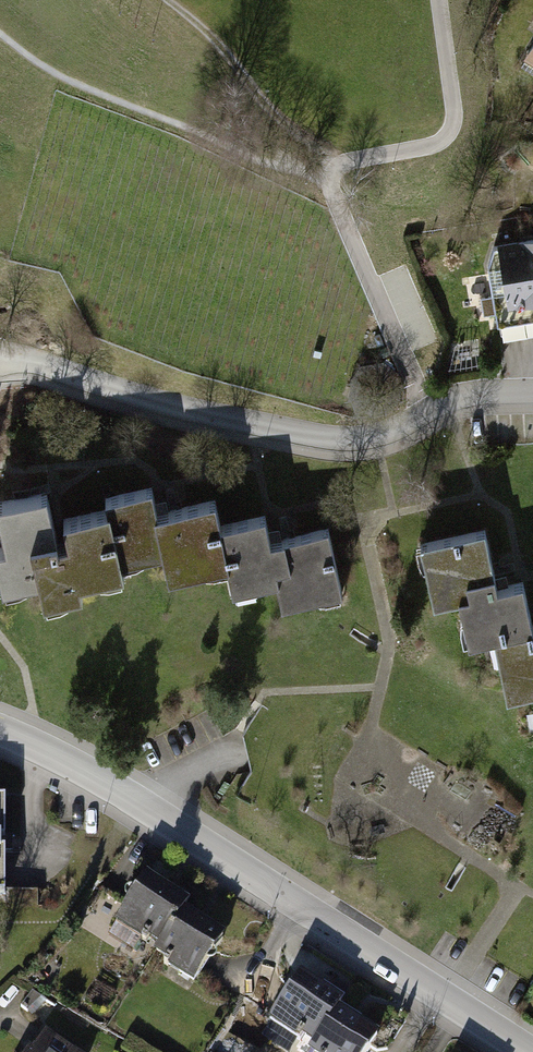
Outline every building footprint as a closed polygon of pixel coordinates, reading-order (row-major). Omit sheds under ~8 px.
[(496,251),(491,265),(501,328),(532,323),(532,245),(496,251)] [(215,504),(158,516),(152,491),(106,501),(109,512),(121,567),(167,556),(173,582),(230,569),(221,530),(215,504)] [(45,608),(83,600),(80,586),(123,577),(121,567),(109,512),(65,522),(71,548),(58,551),(46,495),(0,506),(0,525),(6,549),(0,551),(0,584),(2,593),(40,585),(45,608)] [(285,611),(342,598),(328,533),(270,545),(264,520),(221,530),(230,569),(236,594),(279,584),(285,611)] [(435,610),(460,604),(470,646),(494,640),(532,630),(532,623),(525,588),(498,594),(484,535),(421,550),(435,610)] [(494,640),(508,699),(532,693),(532,695),(532,630),(494,640)] [(120,930),(158,955),(182,917),(188,909),(149,884),(120,930)] [(153,963),(191,988),(221,942),(182,917),(158,955),(153,963)] [(307,1051),(314,1051),(336,1017),(342,1009),(303,984),(273,1030),(307,1051)] [(375,1042),(336,1017),(314,1051),(369,1051),(375,1042)] [(45,1038),(35,1051),(66,1051),(45,1038)]
